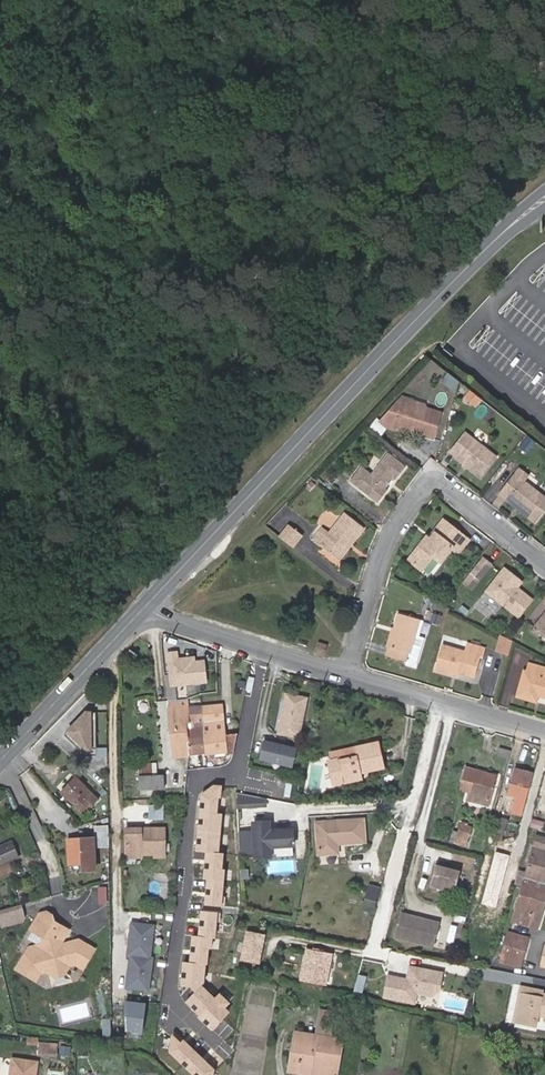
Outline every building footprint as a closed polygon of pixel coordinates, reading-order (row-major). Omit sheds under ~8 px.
[(431,222),(429,222),(426,222),(424,224),(423,226),(424,229),(425,231),(426,232),(428,233),(431,232),(432,231),(434,229),(434,227),(434,225),(432,223),(431,222)] [(481,398),(472,391),(468,397),(477,404),(481,398)] [(414,398),(409,404),(411,410),(421,413),(427,409),(425,402),(414,398)] [(397,403),(381,422),(389,427),(394,429),(395,426),(407,430),(411,428),(417,430),(418,433),(434,439),(441,414),(427,409),(421,413),(411,410),(409,404),(401,402),(401,404),(397,403)] [(465,461),(470,466),(483,475),(497,457),(466,433),(451,451),(465,461)] [(533,447),(528,442),(523,449),(528,453),(533,447)] [(390,479),(392,480),(394,477),(397,479),(407,466),(389,453),(373,473),(363,466),(352,481),(379,501),(389,489),(387,487),(389,484),(387,482),(390,479)] [(520,468),(501,493),(508,499),(510,497),(537,518),(544,508),(544,496),(524,480),(528,474),(520,468)] [(351,541),(353,543),(365,528),(346,513),(331,533),(325,528),(315,542),(321,547),(322,546),(340,559),(349,547),(347,546),(351,541)] [(431,537),(430,536),(428,535),(410,558),(422,567),(433,553),(441,559),(453,545),(463,533),(445,518),(435,530),(436,531),(431,537)] [(281,538),(293,548),(301,537),(290,528),(281,538)] [(463,533),(453,545),(459,550),(469,538),(463,533)] [(492,561),(483,555),(471,570),(480,577),(492,561)] [(521,580),(505,568),(488,589),(520,614),(532,598),(517,586),(521,580)] [(471,570),(464,579),(473,586),(480,577),(471,570)] [(424,618),(400,612),(388,653),(408,658),(408,660),(417,663),(425,635),(420,633),(424,618)] [(512,653),(515,639),(505,636),(501,650),(512,653)] [(469,650),(446,644),(440,668),(456,673),(457,668),(477,674),(483,654),(485,655),(487,646),(471,642),(469,650)] [(319,650),(328,653),(330,645),(321,643),(319,650)] [(179,651),(167,652),(170,687),(207,683),(205,661),(197,662),(196,657),(180,659),(179,651)] [(544,694),(544,665),(532,662),(530,670),(527,669),(520,694),(539,699),(541,693),(544,694)] [(287,694),(279,732),(299,736),(306,697),(287,694)] [(174,756),(189,755),(189,754),(186,723),(189,722),(188,709),(188,707),(187,702),(187,698),(169,700),(174,756)] [(203,736),(205,752),(215,751),(226,750),(226,753),(237,752),(235,734),(225,735),(221,704),(202,706),(203,723),(203,736)] [(189,754),(205,752),(203,736),(203,723),(202,706),(188,707),(188,709),(189,722),(186,723),(189,754)] [(85,715),(63,738),(81,755),(96,751),(107,751),(107,743),(95,743),(95,715),(85,715)] [(265,740),(260,758),(291,765),(296,747),(265,740)] [(357,752),(333,758),(328,759),(333,782),(344,779),(344,778),(363,773),(362,771),(383,766),(378,742),(356,747),(357,752)] [(491,754),(509,758),(512,748),(493,744),(491,754)] [(356,747),(332,753),(333,758),(357,752),(356,747)] [(215,751),(216,760),(226,759),(226,753),(226,750),(215,751)] [(189,754),(189,755),(189,761),(206,759),(205,752),(189,754)] [(137,765),(139,790),(147,789),(158,789),(164,788),(163,775),(153,776),(152,764),(137,765)] [(473,782),(470,790),(470,791),(469,791),(467,798),(490,804),(498,775),(470,767),(466,780),(473,782)] [(517,767),(510,789),(526,794),(533,771),(517,767)] [(344,778),(344,779),(344,782),(363,777),(363,773),(344,778)] [(86,799),(93,805),(98,800),(76,778),(63,790),(79,806),(86,799)] [(473,782),(466,780),(464,788),(470,790),(473,782)] [(214,783),(201,795),(195,848),(204,850),(203,875),(208,876),(206,909),(201,909),(198,934),(192,934),(189,959),(182,959),(180,982),(191,984),(195,993),(185,1005),(213,1030),(235,1007),(221,991),(216,994),(203,984),(206,937),(216,939),(221,910),(217,909),(216,850),(224,850),(223,783),(214,783)] [(268,798),(236,792),(236,807),(265,812),(268,798)] [(79,806),(85,812),(93,805),(86,799),(79,806)] [(497,837),(501,838),(508,820),(496,816),(492,828),(499,831),(497,837)] [(365,841),(363,818),(317,821),(320,854),(338,852),(338,843),(365,841)] [(254,829),(237,830),(238,850),(254,849),(255,856),(267,856),(267,853),(274,852),(274,844),(291,843),(291,830),(266,831),(266,820),(253,820),(254,829)] [(461,822),(456,836),(466,840),(471,826),(461,822)] [(125,853),(140,853),(154,853),(164,853),(164,828),(125,828),(125,853)] [(544,883),(544,837),(536,835),(526,871),(520,869),(516,884),(522,885),(522,884),(530,886),(532,879),(544,883)] [(92,838),(67,840),(69,865),(83,864),(83,871),(95,870),(92,838)] [(12,841),(0,846),(0,865),(19,857),(12,841)] [(437,888),(443,866),(435,864),(430,886),(437,888)] [(459,870),(443,866),(437,888),(454,892),(459,870)] [(544,897),(544,883),(532,879),(530,886),(522,884),(522,885),(512,920),(536,928),(544,897)] [(382,886),(371,883),(366,902),(377,905),(382,886)] [(2,926),(20,921),(22,918),(19,905),(0,910),(0,920),(2,926)] [(54,916),(47,912),(40,914),(31,930),(45,938),(41,945),(30,948),(17,969),(37,981),(41,973),(49,971),(56,975),(65,973),(68,966),(77,964),(84,968),(95,950),(95,949),(79,940),(65,944),(64,941),(70,930),(56,922),(54,916)] [(438,926),(400,919),(396,943),(433,950),(438,926)] [(125,987),(146,990),(150,959),(148,959),(152,928),(132,925),(127,956),(130,956),(125,987)] [(238,931),(232,957),(258,962),(263,936),(238,931)] [(507,937),(526,942),(528,937),(508,931),(507,937)] [(507,937),(503,951),(522,957),(526,942),(507,937)] [(307,950),(301,979),(326,984),(331,955),(307,950)] [(409,981),(407,980),(387,976),(383,997),(413,1003),(415,993),(437,997),(441,973),(409,967),(407,977),(410,977),(409,981)] [(541,996),(541,994),(542,990),(521,986),(513,1023),(517,1024),(524,993),(541,996)] [(537,1015),(544,1016),(544,994),(541,994),(541,996),(524,993),(517,1024),(535,1027),(537,1015)] [(146,1005),(125,1003),(125,1031),(144,1035),(146,1005)] [(318,1036),(295,1032),(289,1070),(317,1074),(336,1074),(342,1040),(327,1037),(330,1023),(332,1024),(334,1014),(320,1012),(319,1022),(321,1022),(318,1036)] [(169,1049),(193,1074),(212,1074),(214,1065),(173,1026),(169,1049)] [(26,1044),(38,1045),(38,1037),(27,1036),(26,1044)] [(41,1042),(40,1053),(48,1054),(49,1042),(41,1042)] [(36,1063),(13,1059),(11,1074),(34,1074),(36,1063)]
